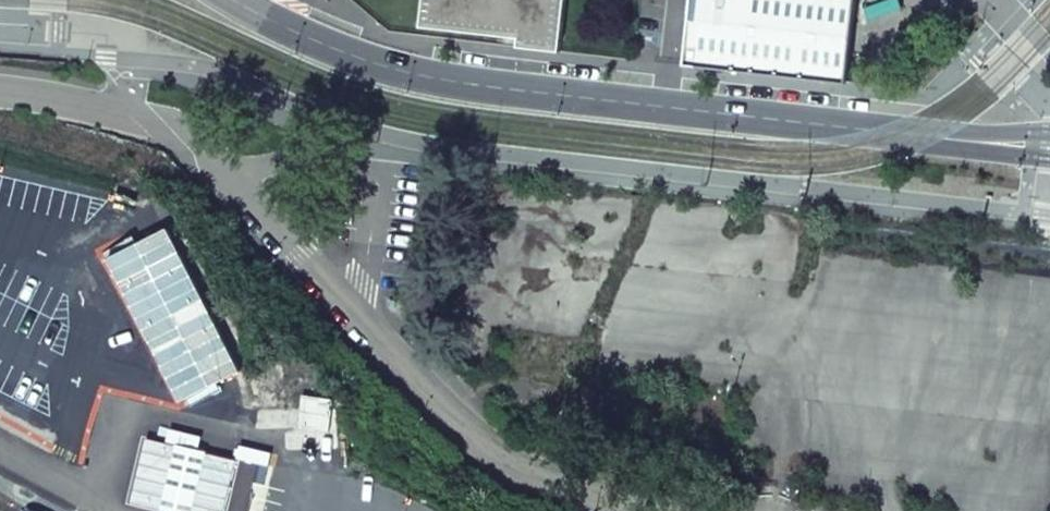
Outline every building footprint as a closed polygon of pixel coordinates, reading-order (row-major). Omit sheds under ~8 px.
[(560,52),(566,0),(426,0),(425,7),(423,28),(520,39),(519,48),(560,52)] [(684,66),(846,84),(856,0),(692,0),(684,66)]
